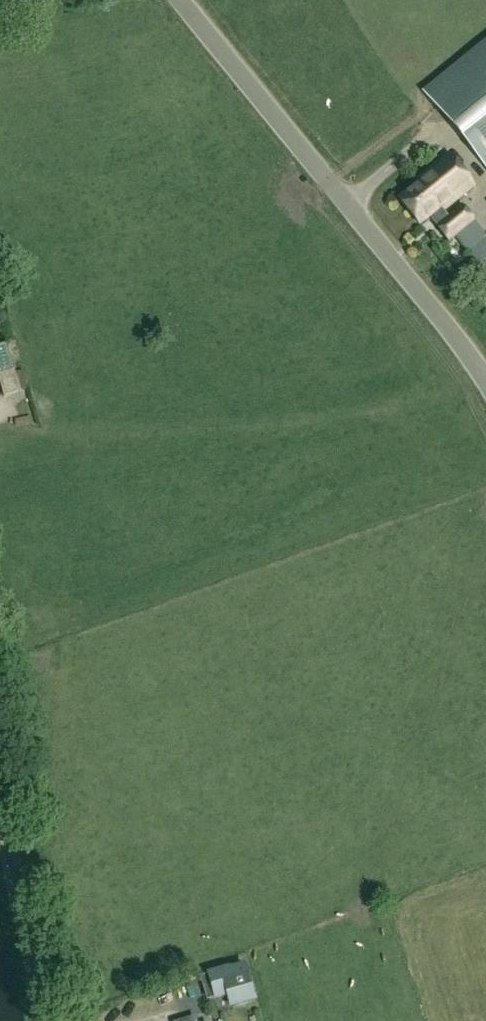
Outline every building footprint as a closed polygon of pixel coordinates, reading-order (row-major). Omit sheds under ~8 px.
[(485,169),(485,39),(421,91),(459,136),(485,169)] [(399,201),(419,225),(429,217),(449,242),(456,236),(469,252),(485,238),(462,209),(449,219),(444,213),(474,188),(448,156),(417,181),(420,184),(399,201)] [(4,398),(21,393),(21,392),(28,390),(22,370),(15,372),(7,344),(0,346),(0,383),(4,398)] [(243,965),(206,975),(213,1000),(225,996),(228,995),(232,1007),(253,1001),(250,989),(243,965)]
